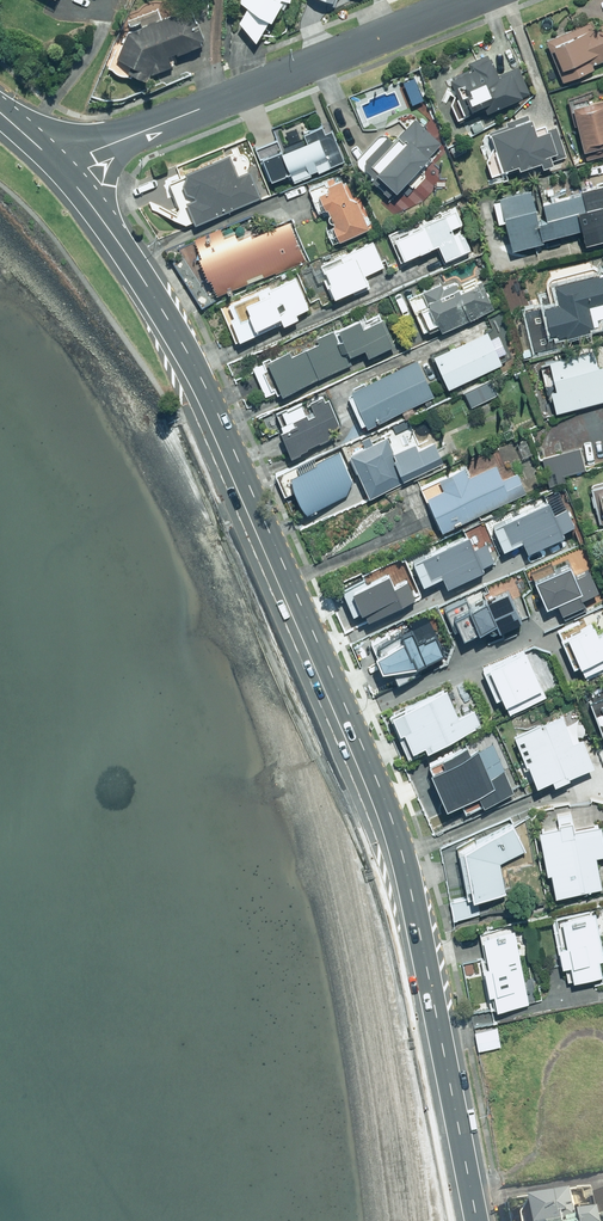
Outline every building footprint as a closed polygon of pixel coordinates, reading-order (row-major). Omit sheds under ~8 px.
[(183,9),(180,1),(161,0),(147,0),(130,17),(106,68),(136,84),(146,65),(151,63),(154,73),(178,63),(174,54),(197,45),(196,42),(204,39),(191,6),(183,9)] [(243,9),(235,23),(251,44),(276,0),(234,0),(233,2),(243,9)] [(543,41),(559,80),(560,83),(594,68),(593,65),(602,61),(602,28),(593,32),(589,22),(543,41)] [(447,104),(455,123),(527,93),(516,68),(493,77),(485,57),(466,65),(469,71),(443,81),(452,102),(447,104)] [(602,102),(568,109),(578,151),(583,150),(585,160),(602,156),(602,107),(602,102)] [(508,174),(535,164),(537,170),(550,165),(546,156),(553,154),(543,126),(530,130),(528,124),(525,125),(522,115),(503,122),(504,126),(487,132),(482,140),(483,145),(480,147),(485,159),(482,160),(491,184),(509,178),(508,174)] [(389,140),(379,131),(351,161),(389,196),(437,144),(409,118),(389,140)] [(290,182),(340,161),(328,131),(320,134),(317,126),(297,134),(301,143),(256,162),(264,183),(287,174),(290,182)] [(228,156),(184,173),(183,173),(183,174),(182,175),(181,176),(181,177),(180,178),(180,179),(180,180),(180,181),(179,182),(179,183),(179,184),(180,185),(180,186),(180,187),(180,188),(181,188),(181,189),(181,190),(182,191),(182,192),(183,192),(184,193),(184,194),(185,194),(186,195),(187,195),(188,196),(189,197),(190,197),(191,197),(192,197),(193,197),(194,199),(182,204),(191,225),(258,200),(248,172),(235,177),(228,156)] [(312,190),(320,210),(322,209),(328,225),(326,226),(332,241),(363,229),(350,197),(346,199),(338,179),(312,190)] [(602,239),(602,184),(577,191),(578,195),(532,206),(529,191),(495,199),(508,253),(539,245),(538,239),(577,230),(580,244),(602,239)] [(446,228),(456,224),(450,211),(389,237),(399,261),(432,247),(440,265),(467,254),(458,232),(449,236),(446,228)] [(221,236),(220,231),(191,241),(197,256),(193,258),(201,280),(205,279),(211,296),(299,265),(284,223),(248,236),(247,232),(233,237),(231,232),(221,236)] [(372,242),(306,271),(315,291),(319,289),(326,305),(370,286),(365,275),(383,267),(372,242)] [(590,331),(602,316),(602,276),(598,277),(596,269),(542,282),(546,298),(521,303),(532,351),(567,342),(566,337),(590,331)] [(456,276),(405,300),(420,333),(434,326),(437,334),(490,310),(475,279),(461,285),(456,276)] [(282,325),(300,318),(298,313),(310,308),(296,277),(271,289),(269,285),(223,306),(229,319),(227,320),(236,341),(269,326),(273,324),(282,325)] [(360,327),(357,320),(313,339),(316,346),(290,358),(287,351),(249,367),(262,397),(274,391),(276,397),(351,365),(347,357),(361,351),(364,359),(391,347),(379,318),(360,327)] [(497,338),(489,342),(484,331),(429,356),(444,389),(498,363),(495,356),(504,352),(497,338)] [(602,402),(602,372),(601,366),(594,368),(590,354),(538,367),(551,415),(602,402)] [(346,391),(362,428),(432,397),(415,360),(346,391)] [(490,380),(462,392),(468,408),(497,395),(490,380)] [(309,416),(303,401),(281,410),(285,422),(280,424),(282,431),(279,432),(289,456),(334,437),(331,430),(342,425),(331,399),(327,401),(325,396),(310,402),(315,414),(309,416)] [(391,452),(384,438),(343,457),(363,500),(441,464),(431,443),(414,451),(410,443),(391,452)] [(587,443),(539,457),(548,487),(563,483),(562,478),(584,472),(583,466),(593,463),(587,443)] [(348,493),(351,481),(339,454),(280,480),(296,516),(348,493)] [(435,481),(439,489),(421,497),(438,535),(525,495),(516,475),(502,481),(494,464),(469,475),(465,467),(435,481)] [(596,526),(602,524),(602,483),(587,487),(596,526)] [(549,499),(494,524),(503,546),(524,536),(529,546),(564,530),(563,527),(575,521),(568,504),(554,510),(549,499)] [(469,533),(413,559),(424,581),(444,572),(448,581),(484,564),(483,561),(496,555),(488,539),(475,545),(469,533)] [(551,562),(534,570),(548,601),(559,595),(566,610),(588,600),(585,593),(601,586),(591,564),(575,571),(570,561),(553,568),(551,562)] [(390,568),(344,587),(354,610),(366,606),(368,613),(416,593),(409,575),(396,581),(390,568)] [(467,597),(446,607),(456,628),(461,626),(465,635),(498,620),(502,628),(523,619),(509,588),(471,605),(467,597)] [(372,638),(383,664),(392,663),(398,678),(421,669),(418,663),(445,652),(432,619),(391,636),(389,631),(372,638)] [(559,627),(575,662),(583,659),(590,674),(602,668),(602,629),(600,630),(595,619),(581,626),(578,619),(559,627)] [(489,660),(511,710),(547,694),(526,644),(489,660)] [(405,726),(413,745),(426,739),(428,744),(482,721),(475,706),(458,713),(446,686),(394,709),(402,728),(405,726)] [(602,735),(602,696),(592,701),(584,704),(598,737),(602,735)] [(565,724),(559,712),(509,734),(533,792),(591,767),(572,721),(565,724)] [(427,762),(448,811),(479,798),(484,810),(516,796),(505,770),(489,777),(477,751),(467,755),(464,746),(427,762)] [(531,832),(532,834),(550,899),(598,886),(590,858),(601,855),(593,828),(571,833),(568,822),(531,832)] [(524,850),(509,826),(457,852),(466,899),(448,903),(453,922),(479,915),(476,901),(502,894),(498,863),(524,850)] [(591,914),(548,923),(558,969),(567,967),(570,983),(599,977),(596,962),(601,961),(591,914)] [(527,1003),(512,933),(511,928),(475,936),(482,971),(478,972),(484,1000),(489,999),(491,1010),(527,1003)] [(496,1029),(473,1032),(476,1051),(499,1047),(496,1029)] [(527,1203),(532,1220),(602,1220),(602,1195),(590,1199),(594,1214),(575,1219),(568,1192),(527,1203)]
